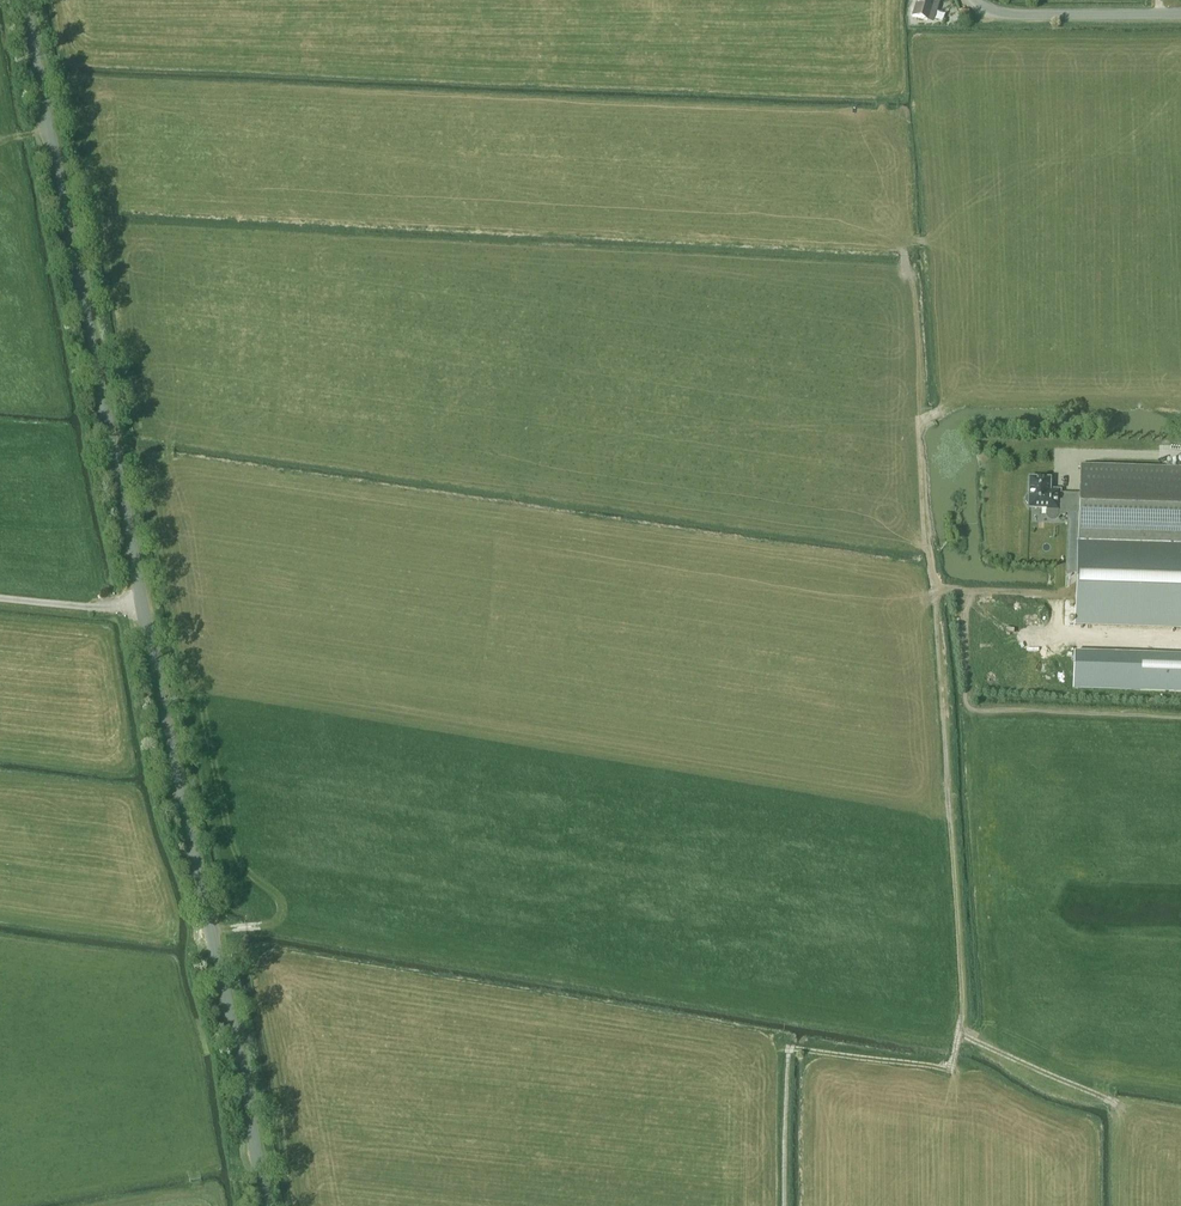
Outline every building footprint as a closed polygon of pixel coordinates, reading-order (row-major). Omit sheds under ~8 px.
[(939,3),(935,2),(936,0),(918,0),(913,17),(933,21),(939,3)] [(1180,627),(1180,469),(1080,466),(1079,494),(1049,492),(1049,479),(1030,478),(1030,494),(1027,496),(1026,498),(1026,501),(1027,503),(1029,505),(1029,507),(1048,508),(1048,510),(1059,510),(1059,508),(1065,508),(1065,514),(1079,514),(1075,623),(1180,627)] [(1140,690),(1180,692),(1180,654),(1141,653),(1140,690)]
